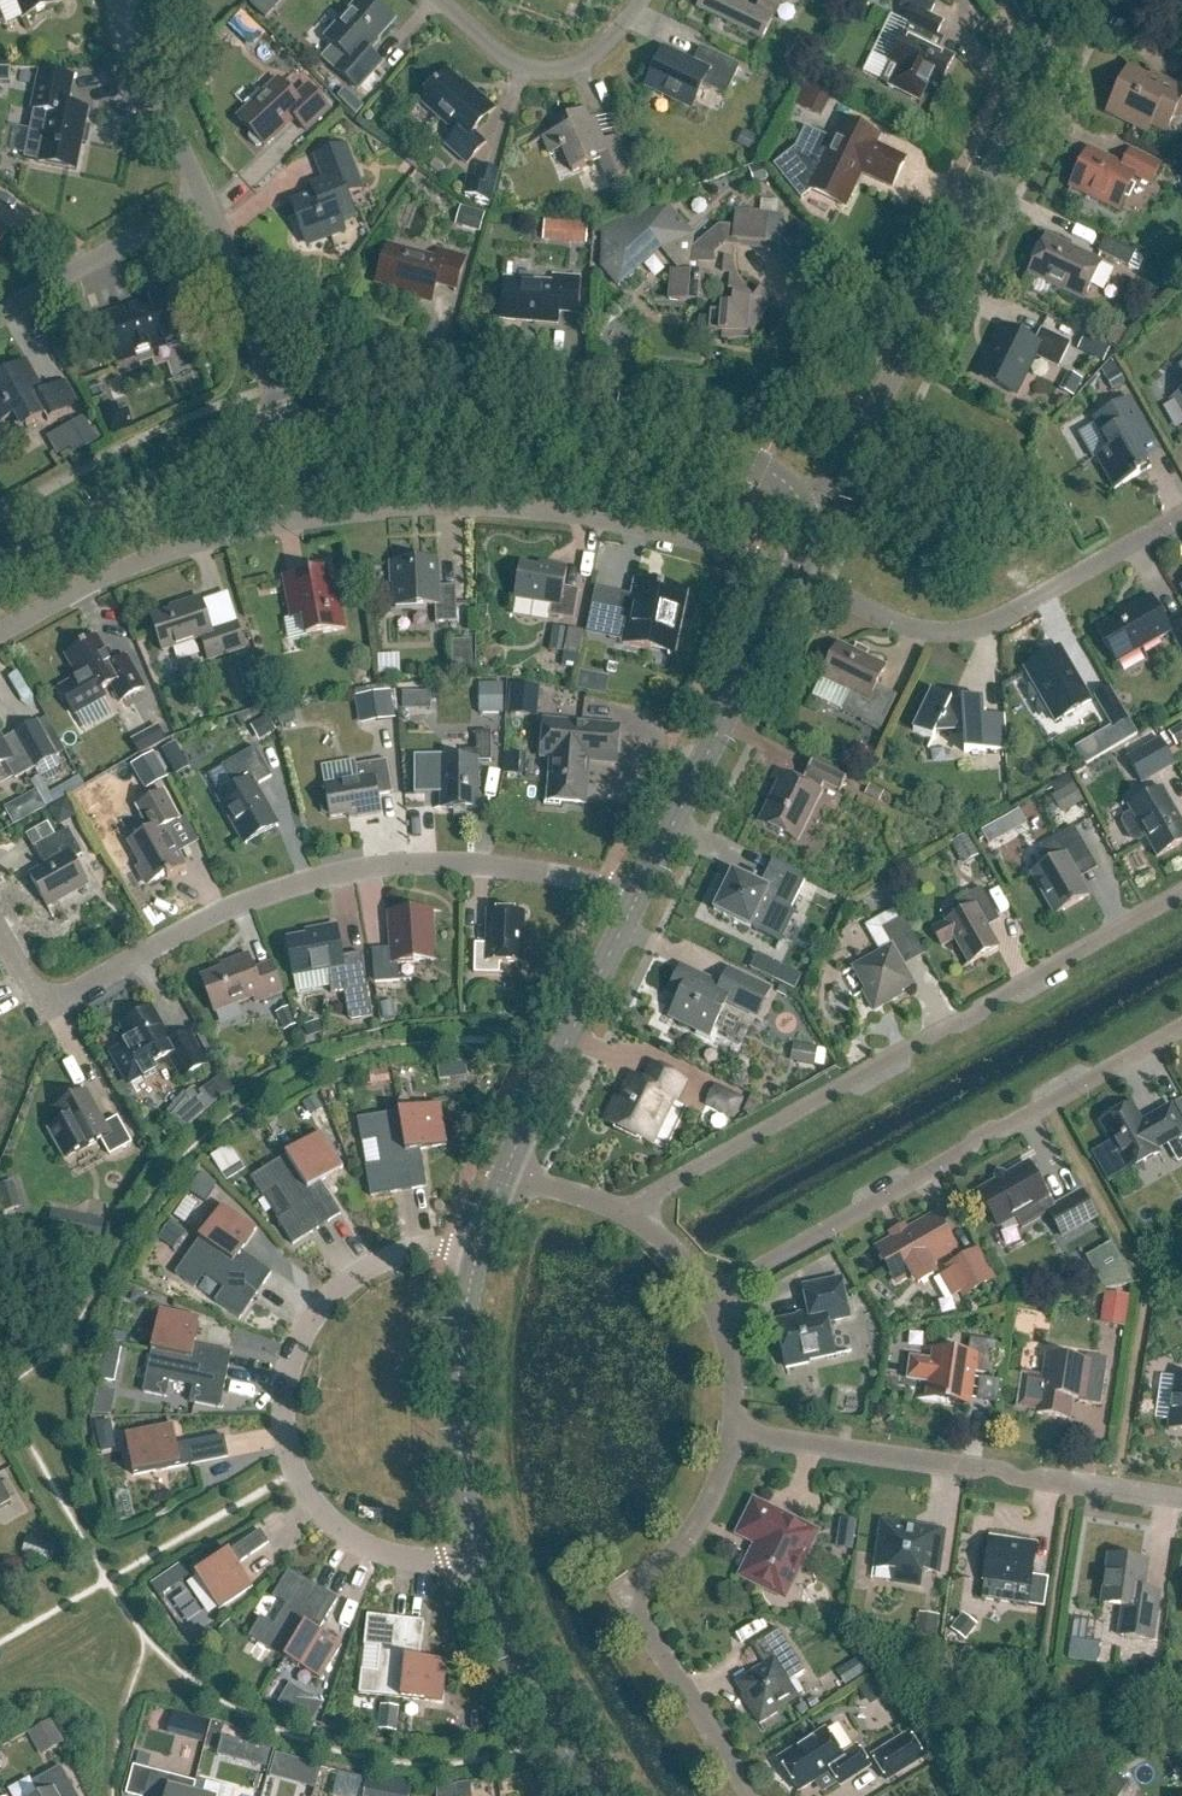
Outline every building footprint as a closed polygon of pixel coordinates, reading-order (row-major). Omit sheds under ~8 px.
[(60,5),(58,0),(14,0),(22,20),(60,5)] [(281,0),(251,0),(246,5),(261,20),(281,0)] [(392,24),(365,0),(361,0),(328,37),(337,45),(323,60),(358,91),(382,64),(368,51),(392,24)] [(755,11),(731,0),(701,0),(696,9),(763,41),(782,0),(761,0),(755,11)] [(926,0),(904,0),(900,9),(909,14),(904,23),(910,26),(906,35),(904,35),(889,64),(898,69),(889,88),(919,102),(925,89),(928,90),(928,88),(927,87),(929,84),(939,89),(954,59),(929,47),(934,38),(936,39),(943,24),(930,18),(936,5),(926,0)] [(252,34),(254,24),(238,21),(236,31),(252,34)] [(726,97),(740,68),(700,49),(692,65),(664,52),(647,87),(691,109),(701,86),(726,97)] [(1176,88),(1163,81),(1161,86),(1128,70),(1108,111),(1137,125),(1141,118),(1168,131),(1180,106),(1181,108),(1181,82),(1176,88)] [(76,172),(89,111),(68,107),(74,78),(40,72),(32,111),(35,111),(25,162),(76,172)] [(473,134),(495,110),(476,93),(474,96),(448,72),(420,103),(456,135),(446,147),(466,166),(485,144),(473,134)] [(278,82),(238,120),(252,135),(250,138),(250,141),(256,148),(260,148),(262,146),(265,148),(295,120),(307,133),(331,110),(310,88),(295,101),(278,82)] [(608,182),(633,172),(618,137),(603,143),(600,135),(596,137),(585,112),(566,120),(569,127),(542,139),(550,157),(563,152),(572,174),(600,162),(608,182)] [(842,123),(833,142),(804,127),(794,148),(771,166),(801,200),(813,191),(845,206),(861,174),(892,189),(906,161),(874,146),(877,140),(842,123)] [(347,196),(363,190),(346,146),(314,158),(323,182),(311,186),(314,196),(291,204),(306,244),(331,235),(328,227),(355,217),(347,196)] [(1151,186),(1161,166),(1130,151),(1122,169),(1088,153),(1072,187),(1119,210),(1134,178),(1151,186)] [(491,203),(500,171),(478,165),(473,183),(467,181),(463,196),(491,203)] [(755,186),(768,181),(762,166),(749,171),(755,186)] [(480,234),(485,215),(467,210),(462,229),(480,234)] [(720,229),(700,246),(694,251),(692,251),(693,238),(667,210),(603,233),(602,269),(619,289),(662,251),(680,274),(672,273),(669,302),(707,305),(708,286),(729,288),(728,295),(733,295),(732,307),(723,306),(722,314),(710,314),(710,321),(700,320),(700,329),(709,333),(723,334),(722,341),(748,343),(767,311),(767,308),(759,308),(759,305),(754,305),(755,303),(750,302),(750,299),(745,294),(741,288),(737,282),(735,276),(733,269),(732,262),(732,250),(738,250),(738,244),(766,246),(765,215),(735,212),(734,230),(720,229)] [(539,222),(539,243),(583,244),(584,223),(539,222)] [(1083,302),(1102,264),(1047,238),(1028,276),(1083,302)] [(1105,239),(1098,254),(1129,269),(1136,254),(1105,239)] [(456,290),(465,258),(437,250),(434,261),(387,248),(377,285),(409,294),(408,296),(431,303),(436,284),(456,290)] [(1138,274),(1145,258),(1136,254),(1129,269),(1138,274)] [(553,277),(553,284),(504,281),(501,321),(558,326),(559,313),(577,315),(580,279),(553,277)] [(176,342),(194,336),(179,293),(162,299),(161,297),(149,301),(151,305),(136,310),(135,309),(103,320),(118,363),(150,351),(148,345),(163,340),(166,348),(177,344),(176,342)] [(1058,370),(1071,345),(1041,331),(1035,344),(1003,329),(979,378),(1015,396),(1034,358),(1058,370)] [(79,406),(65,381),(44,393),(27,362),(0,377),(0,382),(5,390),(0,393),(0,425),(18,415),(26,429),(45,418),(48,423),(79,406)] [(1112,392),(1125,385),(1118,372),(1106,379),(1112,392)] [(1166,403),(1167,405),(1175,400),(1181,412),(1181,394),(1166,403)] [(1114,491),(1151,471),(1136,444),(1150,436),(1130,400),(1093,421),(1110,451),(1096,459),(1114,491)] [(74,456),(98,442),(84,418),(61,431),(74,456)] [(436,624),(457,623),(457,605),(456,592),(439,593),(438,562),(390,564),(391,587),(394,587),(395,609),(435,607),(436,624)] [(551,571),(520,566),(515,598),(552,604),(549,618),(574,622),(579,592),(564,589),(567,570),(552,567),(551,571)] [(306,638),(345,631),(338,590),(326,592),(323,572),(284,579),(291,621),(303,618),(306,638)] [(674,656),(687,594),(636,583),(633,597),(619,595),(610,640),(624,643),(623,645),(674,656)] [(1166,626),(1150,598),(1130,610),(1131,612),(1097,631),(1117,665),(1171,634),(1181,652),(1181,617),(1166,626)] [(209,662),(245,650),(237,625),(212,634),(201,600),(180,606),(182,610),(151,619),(163,654),(202,641),(209,662)] [(567,630),(553,628),(548,652),(563,654),(567,630)] [(111,686),(117,697),(121,703),(145,690),(127,658),(112,667),(97,639),(85,646),(84,645),(80,647),(81,648),(65,657),(66,658),(70,656),(82,677),(59,690),(75,717),(106,699),(101,692),(111,686)] [(449,672),(470,671),(468,639),(447,641),(449,672)] [(881,730),(897,698),(876,688),(886,669),(838,645),(821,680),(852,695),(843,712),(881,730)] [(1055,724),(1092,702),(1061,650),(1024,671),(1055,724)] [(576,671),(573,689),(601,695),(605,677),(576,671)] [(479,716),(503,716),(503,686),(479,686),(479,716)] [(518,714),(533,714),(534,686),(518,686),(518,714)] [(411,707),(432,707),(431,688),(411,688),(411,707)] [(1110,691),(1096,699),(1113,728),(1127,720),(1110,691)] [(376,722),(394,719),(390,692),(372,695),(376,722)] [(950,706),(952,702),(932,693),(913,732),(933,742),(936,736),(963,734),(964,754),(1006,752),(1004,717),(984,719),(983,701),(961,702),(961,705),(950,706)] [(278,712),(280,725),(296,722),(294,709),(278,712)] [(259,742),(276,732),(267,717),(250,727),(259,742)] [(616,765),(619,729),(544,723),(541,759),(554,760),(553,779),(551,779),(550,790),(546,790),(544,806),(561,808),(561,804),(584,806),(587,775),(585,774),(586,763),(616,765)] [(6,764),(16,781),(56,758),(38,724),(4,743),(0,735),(0,768),(6,764)] [(1181,744),(1181,726),(1168,734),(1176,747),(1181,744)] [(140,756),(165,743),(158,729),(133,743),(140,756)] [(477,763),(491,763),(491,734),(476,734),(477,752),(465,752),(465,762),(442,762),(442,810),(477,810),(477,763)] [(1160,739),(1125,759),(1141,786),(1175,766),(1160,739)] [(864,770),(875,756),(862,746),(851,760),(864,770)] [(246,846),(278,828),(255,788),(272,779),(255,749),(222,768),(235,790),(219,799),(246,846)] [(144,791),(168,778),(154,754),(131,767),(144,791)] [(524,775),(525,757),(505,755),(504,773),(524,775)] [(840,794),(849,775),(814,759),(801,785),(777,773),(768,790),(774,793),(759,824),(798,843),(819,800),(820,801),(822,795),(820,794),(824,786),(840,794)] [(393,795),(387,762),(356,767),(355,763),(322,768),(325,787),(328,804),(324,806),(321,810),(322,814),(326,816),(330,817),(331,820),(356,816),(357,819),(381,815),(378,798),(393,795)] [(36,791),(39,795),(46,809),(65,799),(60,789),(50,795),(40,778),(39,778),(31,783),(36,791)] [(80,778),(60,789),(65,799),(85,787),(80,778)] [(879,802),(884,791),(870,785),(865,796),(879,802)] [(1060,815),(1083,803),(1073,785),(1050,797),(1060,815)] [(1129,809),(1133,816),(1125,820),(1124,825),(1133,841),(1138,842),(1145,838),(1157,859),(1181,845),(1181,825),(1162,790),(1129,809)] [(16,808),(24,821),(46,809),(39,795),(16,808)] [(168,880),(186,870),(163,830),(178,822),(163,795),(138,809),(151,832),(129,845),(142,868),(139,870),(148,887),(166,877),(168,880)] [(59,828),(76,818),(66,800),(48,810),(59,828)] [(46,907),(88,884),(75,861),(83,856),(68,830),(34,850),(46,871),(31,879),(46,907)] [(1079,881),(1097,870),(1074,830),(1039,849),(1049,865),(1031,875),(1055,917),(1089,898),(1079,881)] [(968,837),(953,846),(965,867),(980,859),(968,837)] [(751,930),(765,901),(790,913),(808,878),(773,861),(760,887),(740,876),(739,878),(731,881),(730,880),(714,912),(751,930)] [(970,966),(998,950),(983,923),(996,915),(981,889),(968,897),(974,908),(933,931),(942,947),(955,940),(970,966)] [(443,913),(443,910),(392,914),(395,950),(372,952),(375,985),(400,983),(398,966),(437,963),(434,914),(443,913)] [(520,965),(521,914),(491,913),(490,946),(475,945),(474,975),(500,976),(500,964),(520,965)] [(372,1019),(361,955),(342,958),(337,928),(320,931),(321,936),(288,942),(294,978),(327,972),(332,995),(344,993),(349,1020),(353,1022),(372,1019)] [(891,999),(914,986),(892,947),(853,969),(866,991),(863,993),(874,1012),(893,1002),(891,999)] [(794,991),(801,976),(757,955),(750,970),(794,991)] [(256,1005),(283,994),(272,964),(254,971),(248,956),(228,964),(230,967),(201,979),(215,1015),(254,999),(256,1005)] [(757,1018),(770,991),(729,971),(721,987),(681,968),(669,994),(679,1000),(670,1018),(698,1032),(696,1036),(712,1044),(718,1032),(714,1030),(727,1003),(757,1018)] [(284,1031),(296,1026),(290,1009),(277,1014),(284,1031)] [(182,1080),(207,1066),(189,1033),(170,1044),(151,1010),(146,1013),(145,1011),(137,1016),(138,1018),(122,1027),(130,1041),(125,1044),(125,1043),(123,1044),(125,1048),(112,1056),(129,1085),(143,1077),(144,1080),(157,1073),(157,1074),(158,1073),(154,1065),(169,1057),(182,1080)] [(308,1039),(323,1033),(319,1022),(303,1028),(308,1039)] [(815,1067),(817,1048),(793,1045),(791,1063),(815,1067)] [(474,1068),(462,1070),(461,1063),(442,1067),(446,1087),(464,1084),(463,1079),(476,1077),(474,1068)] [(675,1101),(684,1082),(653,1067),(645,1084),(632,1078),(621,1100),(618,1099),(606,1123),(638,1139),(646,1123),(654,1126),(659,1124),(663,1116),(662,1111),(668,1098),(675,1101)] [(372,1087),(391,1084),(388,1071),(369,1074),(372,1087)] [(233,1091),(224,1075),(202,1094),(204,1096),(200,1100),(192,1092),(187,1097),(189,1099),(172,1119),(184,1132),(185,1130),(188,1128),(190,1126),(193,1123),(196,1120),(199,1118),(202,1115),(205,1112),(208,1110),(212,1106),(216,1103),(220,1100),(225,1096),(230,1093),(233,1091)] [(704,1107),(734,1121),(744,1099),(715,1085),(704,1107)] [(87,1094),(57,1110),(64,1123),(48,1133),(63,1161),(78,1152),(79,1153),(102,1141),(110,1156),(132,1144),(118,1119),(105,1126),(87,1094)] [(310,1117),(322,1109),(314,1097),(302,1105),(310,1117)] [(441,1107),(400,1113),(413,1191),(427,1188),(420,1151),(447,1147),(441,1107)] [(1181,1137),(1181,1127),(1171,1108),(1142,1125),(1132,1107),(1101,1124),(1128,1172),(1159,1155),(1157,1151),(1181,1137)] [(413,1191),(400,1113),(358,1120),(362,1144),(377,1141),(381,1165),(366,1168),(371,1198),(413,1191)] [(322,1135),(287,1157),(329,1223),(341,1216),(321,1184),(344,1169),(322,1135)] [(222,1176),(241,1164),(229,1147),(211,1158),(222,1176)] [(329,1223),(287,1157),(251,1180),(264,1200),(277,1191),(290,1212),(277,1220),(293,1246),(329,1223)] [(1022,1231),(1049,1215),(1062,1238),(1096,1219),(1082,1194),(1053,1210),(1028,1166),(979,1194),(998,1228),(1015,1218),(1022,1231)] [(201,1176),(189,1193),(205,1204),(217,1187),(201,1176)] [(21,1208),(13,1183),(0,1187),(0,1215),(21,1208)] [(257,1230),(223,1207),(200,1241),(264,1285),(272,1274),(241,1252),(257,1230)] [(897,1283),(910,1276),(917,1288),(938,1276),(932,1264),(954,1251),(936,1218),(878,1251),(897,1283)] [(100,1241),(104,1222),(87,1219),(84,1238),(100,1241)] [(1160,1250),(1175,1242),(1169,1231),(1154,1239),(1160,1250)] [(264,1285),(200,1241),(175,1276),(195,1289),(204,1276),(224,1290),(215,1303),(240,1320),(264,1285)] [(965,1296),(992,1281),(977,1253),(950,1269),(965,1296)] [(828,1324),(849,1319),(841,1280),(803,1288),(809,1316),(777,1323),(787,1370),(809,1365),(808,1362),(835,1356),(828,1324)] [(1104,1294),(1100,1325),(1124,1328),(1129,1297),(1104,1294)] [(1032,1325),(1034,1311),(1015,1309),(1013,1323),(1032,1325)] [(200,1320),(160,1311),(152,1352),(229,1368),(232,1354),(195,1346),(200,1320)] [(128,1345),(130,1335),(115,1332),(113,1342),(128,1345)] [(924,1348),(923,1350),(931,1352),(930,1360),(910,1357),(906,1381),(927,1384),(925,1398),(916,1397),(916,1400),(966,1407),(971,1373),(993,1376),(998,1344),(970,1340),(968,1355),(924,1348)] [(117,1368),(121,1351),(107,1348),(103,1365),(117,1368)] [(220,1410),(229,1368),(152,1352),(143,1393),(167,1398),(170,1383),(193,1388),(190,1403),(220,1410)] [(1101,1407),(1108,1360),(1087,1357),(1086,1363),(1048,1357),(1045,1380),(1023,1377),(1019,1408),(1038,1411),(1037,1415),(1068,1420),(1071,1399),(1080,1400),(1079,1404),(1101,1407)] [(1176,1380),(1169,1432),(1181,1434),(1181,1381),(1176,1380)] [(99,1390),(94,1417),(112,1417),(117,1394),(99,1390)] [(173,1426),(126,1436),(134,1477),(229,1458),(225,1437),(177,1447),(173,1426)] [(108,1476),(124,1473),(119,1446),(104,1448),(108,1476)] [(11,1502),(0,1482),(0,1509),(11,1502)] [(745,1573),(746,1578),(779,1594),(786,1592),(790,1584),(788,1577),(798,1558),(804,1556),(812,1539),(810,1532),(759,1506),(754,1508),(740,1535),(759,1544),(761,1550),(750,1553),(752,1558),(745,1573)] [(939,1573),(945,1532),(925,1530),(925,1534),(916,1533),(917,1528),(889,1524),(886,1541),(880,1540),(875,1569),(898,1572),(896,1584),(919,1588),(922,1571),(939,1573)] [(269,1544),(261,1532),(196,1576),(219,1611),(253,1588),(238,1565),(269,1544)] [(850,1553),(852,1538),(836,1536),(834,1551),(850,1553)] [(1044,1609),(1049,1579),(1032,1577),(1037,1546),(990,1539),(984,1582),(1019,1587),(1016,1605),(1044,1609)] [(52,1563),(57,1548),(43,1543),(38,1558),(52,1563)] [(1152,1644),(1159,1596),(1142,1594),(1146,1563),(1110,1558),(1102,1606),(1122,1608),(1117,1640),(1152,1644)] [(286,1661),(326,1593),(289,1571),(273,1598),(287,1606),(274,1626),(261,1618),(249,1639),(286,1661)] [(160,1578),(149,1587),(158,1598),(164,1593),(165,1584),(160,1578)] [(866,1594),(854,1592),(852,1610),(864,1612),(866,1594)] [(318,1633),(338,1600),(326,1593),(286,1661),(321,1682),(342,1647),(318,1633)] [(937,1639),(940,1617),(920,1614),(917,1637),(937,1639)] [(966,1643),(978,1627),(963,1615),(951,1631),(966,1643)] [(402,1699),(410,1621),(368,1617),(365,1647),(380,1649),(378,1673),(362,1671),(360,1695),(402,1699)] [(420,1660),(424,1623),(410,1621),(402,1699),(443,1704),(447,1663),(420,1660)] [(805,1673),(778,1630),(752,1647),(764,1667),(737,1684),(751,1707),(748,1708),(760,1726),(779,1714),(777,1712),(798,1698),(789,1683),(805,1673)] [(196,1633),(190,1639),(199,1650),(210,1641),(205,1634),(196,1633)] [(851,1684),(872,1670),(863,1656),(842,1670),(851,1684)] [(1152,1677),(1154,1662),(1139,1660),(1137,1675),(1152,1677)] [(865,1700),(879,1703),(888,1697),(877,1679),(859,1691),(865,1700)] [(282,1705),(290,1693),(275,1684),(267,1697),(282,1705)] [(381,1707),(378,1732),(396,1734),(399,1709),(381,1707)] [(167,1712),(164,1736),(200,1741),(203,1717),(167,1712)] [(481,1718),(472,1718),(472,1732),(481,1732),(481,1718)] [(64,1743),(51,1721),(28,1734),(40,1757),(64,1743)] [(825,1730),(779,1760),(799,1793),(831,1772),(841,1787),(870,1768),(857,1747),(842,1757),(825,1730)] [(909,1734),(872,1758),(888,1782),(924,1759),(909,1734)] [(263,1771),(268,1756),(252,1752),(248,1766),(263,1771)] [(310,1786),(315,1767),(272,1756),(267,1775),(310,1786)] [(61,1767),(33,1783),(29,1777),(8,1789),(12,1795),(77,1795),(61,1767)] [(153,1772),(148,1771),(136,1768),(134,1767),(127,1795),(192,1795),(193,1794),(196,1784),(153,1772)] [(1129,1785),(1114,1774),(1101,1790),(1109,1795),(1121,1795),(1129,1785)] [(389,1779),(368,1775),(364,1795),(385,1795),(389,1779)] [(358,1777),(331,1776),(330,1795),(357,1795),(358,1777)] [(235,1791),(207,1783),(203,1795),(234,1795),(235,1791)] [(470,1784),(455,1786),(455,1788),(456,1789),(457,1795),(472,1795),(470,1784)]
